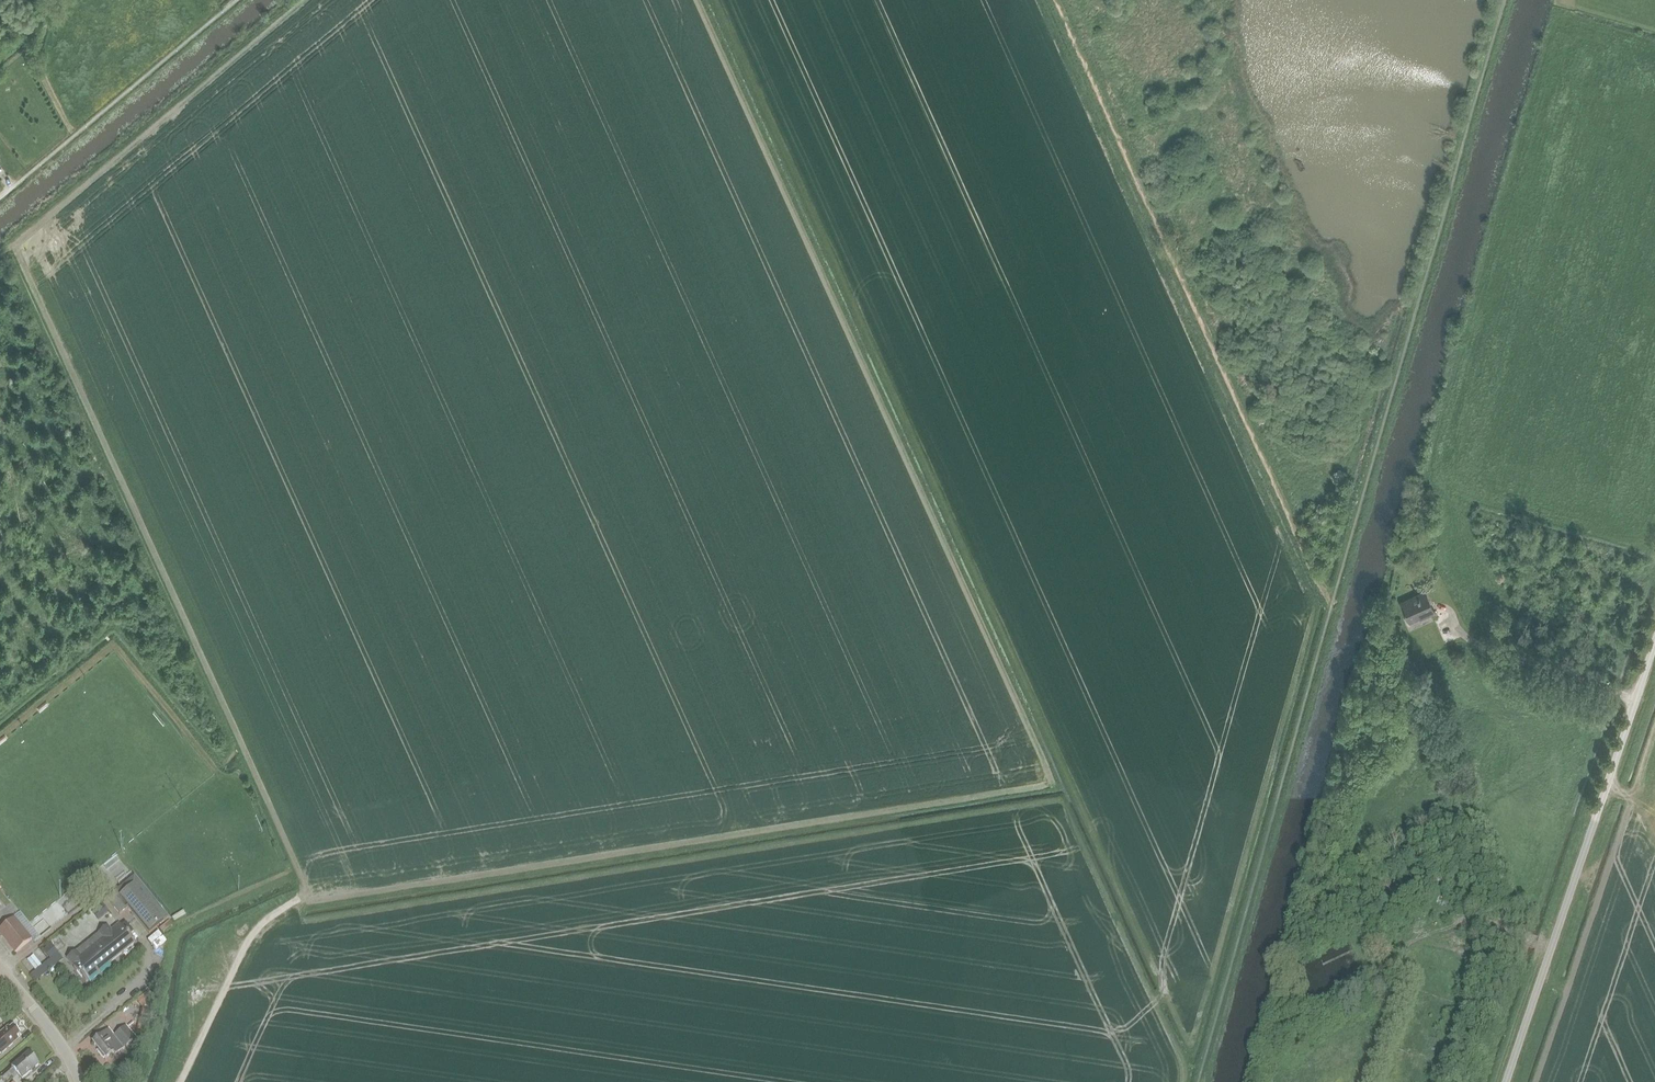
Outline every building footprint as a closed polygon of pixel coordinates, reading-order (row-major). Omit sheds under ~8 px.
[(1420,620),(1436,613),(1426,591),(1401,602),(1410,623),(1419,619),(1420,620)] [(1432,877),(1450,888),(1456,879),(1437,868),(1432,877)] [(135,877),(107,899),(120,915),(128,908),(149,934),(168,919),(135,877)] [(103,905),(97,910),(103,917),(109,912),(103,905)] [(15,953),(32,939),(14,918),(1,928),(0,926),(0,934),(15,953)] [(164,932),(174,925),(172,921),(161,928),(164,932)] [(86,983),(135,943),(130,936),(134,932),(126,922),(121,926),(120,924),(111,931),(107,926),(67,959),(74,967),(73,967),(86,983)] [(51,944),(43,950),(50,959),(56,954),(58,953),(54,948),(51,944)] [(36,970),(43,965),(35,954),(29,959),(36,970)] [(142,1008),(154,999),(149,991),(136,1001),(142,1008)] [(20,1034),(13,1027),(10,1029),(8,1027),(0,1034),(0,1055),(19,1039),(17,1037),(20,1034)] [(115,1055),(135,1038),(126,1027),(114,1037),(109,1030),(93,1042),(100,1051),(98,1052),(104,1059),(105,1057),(106,1058),(113,1052),(115,1055)] [(5,1081),(16,1072),(22,1079),(39,1065),(29,1053),(0,1077),(5,1081)]
